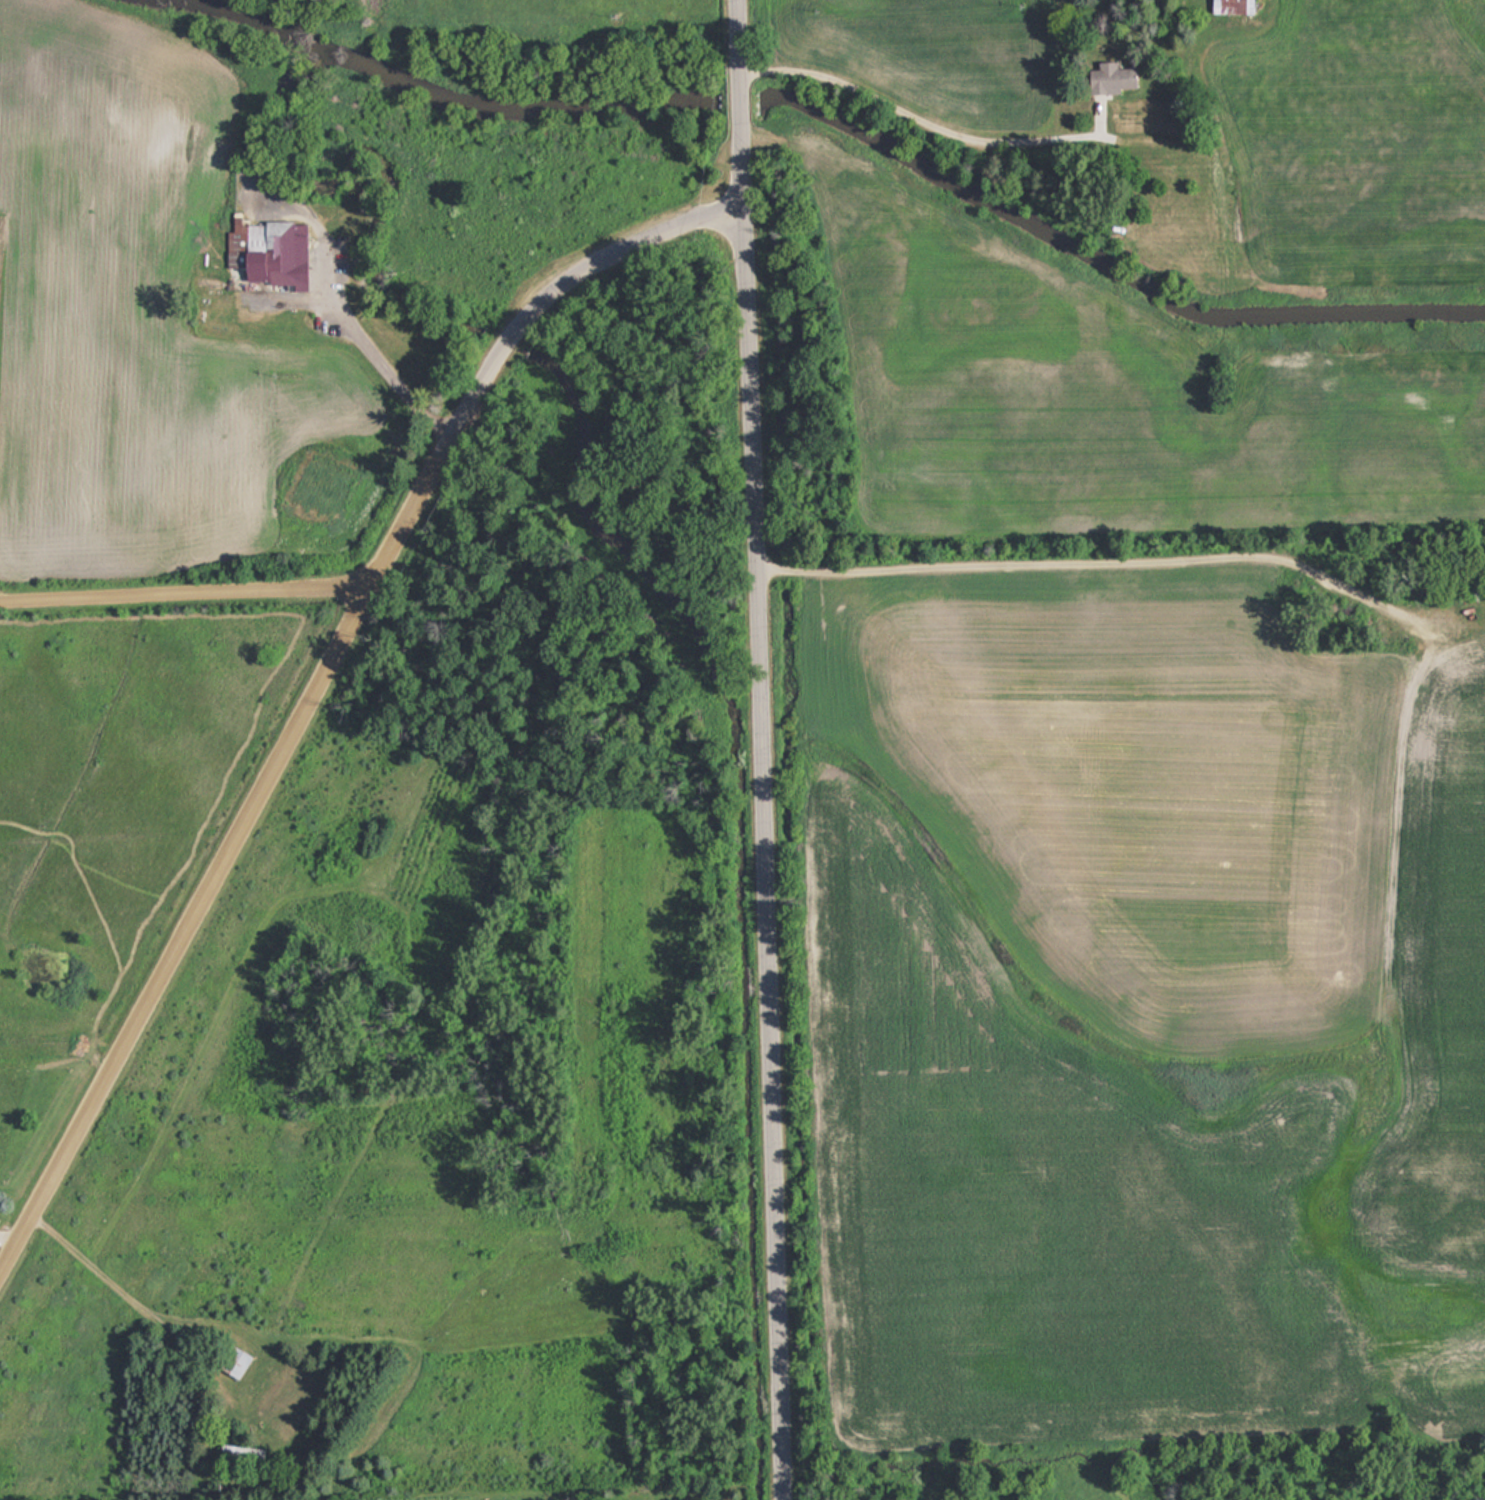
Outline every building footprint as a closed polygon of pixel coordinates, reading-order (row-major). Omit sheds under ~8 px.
[(1251,14),(1252,0),(1210,0),(1210,14),(1251,14)] [(1095,62),(1096,70),(1085,70),(1086,93),(1133,91),(1132,68),(1114,69),(1114,61),(1095,62)] [(266,291),(306,291),(306,222),(240,222),(240,213),(232,213),(232,232),(226,232),(226,257),(239,257),(239,280),(266,280),(266,291)] [(250,1355),(227,1345),(216,1370),(239,1380),(250,1355)]
